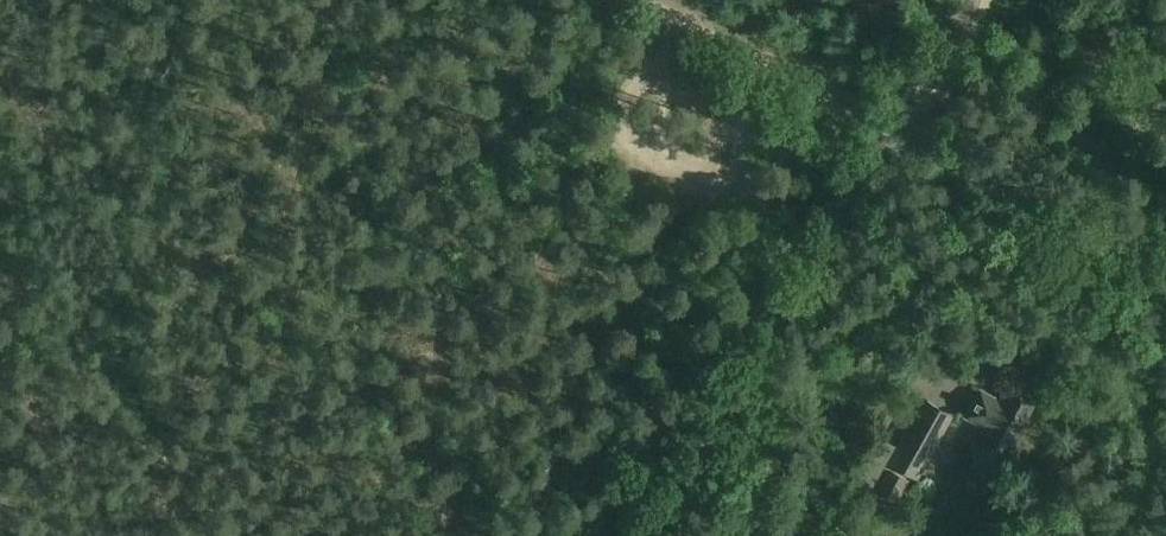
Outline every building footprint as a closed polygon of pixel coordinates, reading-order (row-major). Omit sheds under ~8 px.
[(1037,394),(1015,382),(1004,403),(981,390),(967,415),(990,428),(979,449),(1000,461),(1037,394)] [(951,413),(925,399),(891,462),(916,476),(951,413)] [(876,437),(859,477),(875,484),(892,444),(876,437)] [(877,490),(899,501),(911,478),(889,467),(877,490)]
